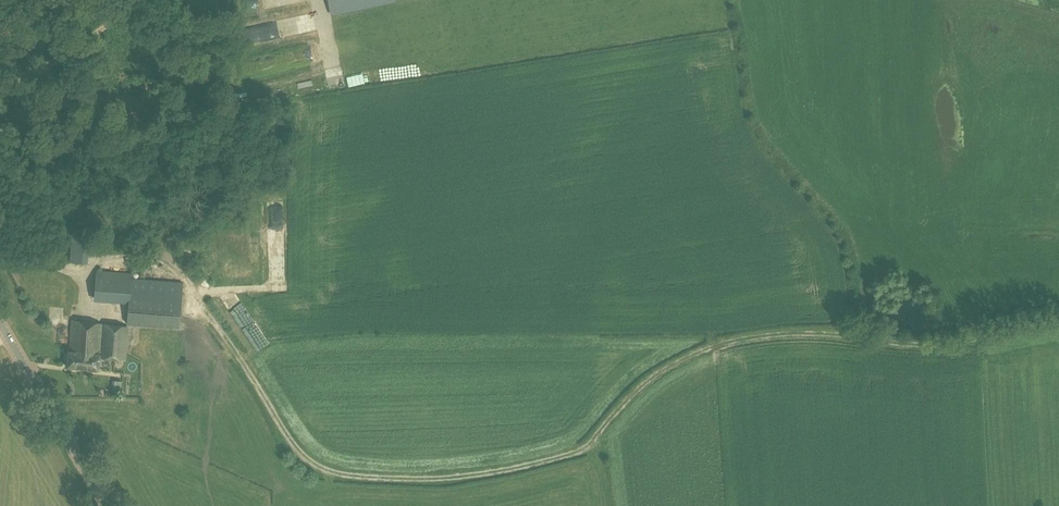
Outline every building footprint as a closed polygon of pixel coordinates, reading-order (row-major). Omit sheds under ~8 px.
[(269,0),(260,0),(261,14),(269,14),(269,0)] [(331,13),(394,0),(328,0),(331,13)] [(60,146),(43,141),(40,152),(57,157),(60,146)] [(73,226),(70,262),(87,263),(90,228),(73,226)] [(94,299),(128,302),(128,300),(130,300),(131,279),(132,274),(97,270),(94,299)] [(128,311),(127,323),(180,327),(181,315),(183,283),(178,282),(131,279),(130,300),(128,300),(128,302),(128,311)] [(71,340),(69,351),(68,351),(67,366),(98,370),(99,358),(125,360),(127,340),(129,327),(73,321),(71,340)]
